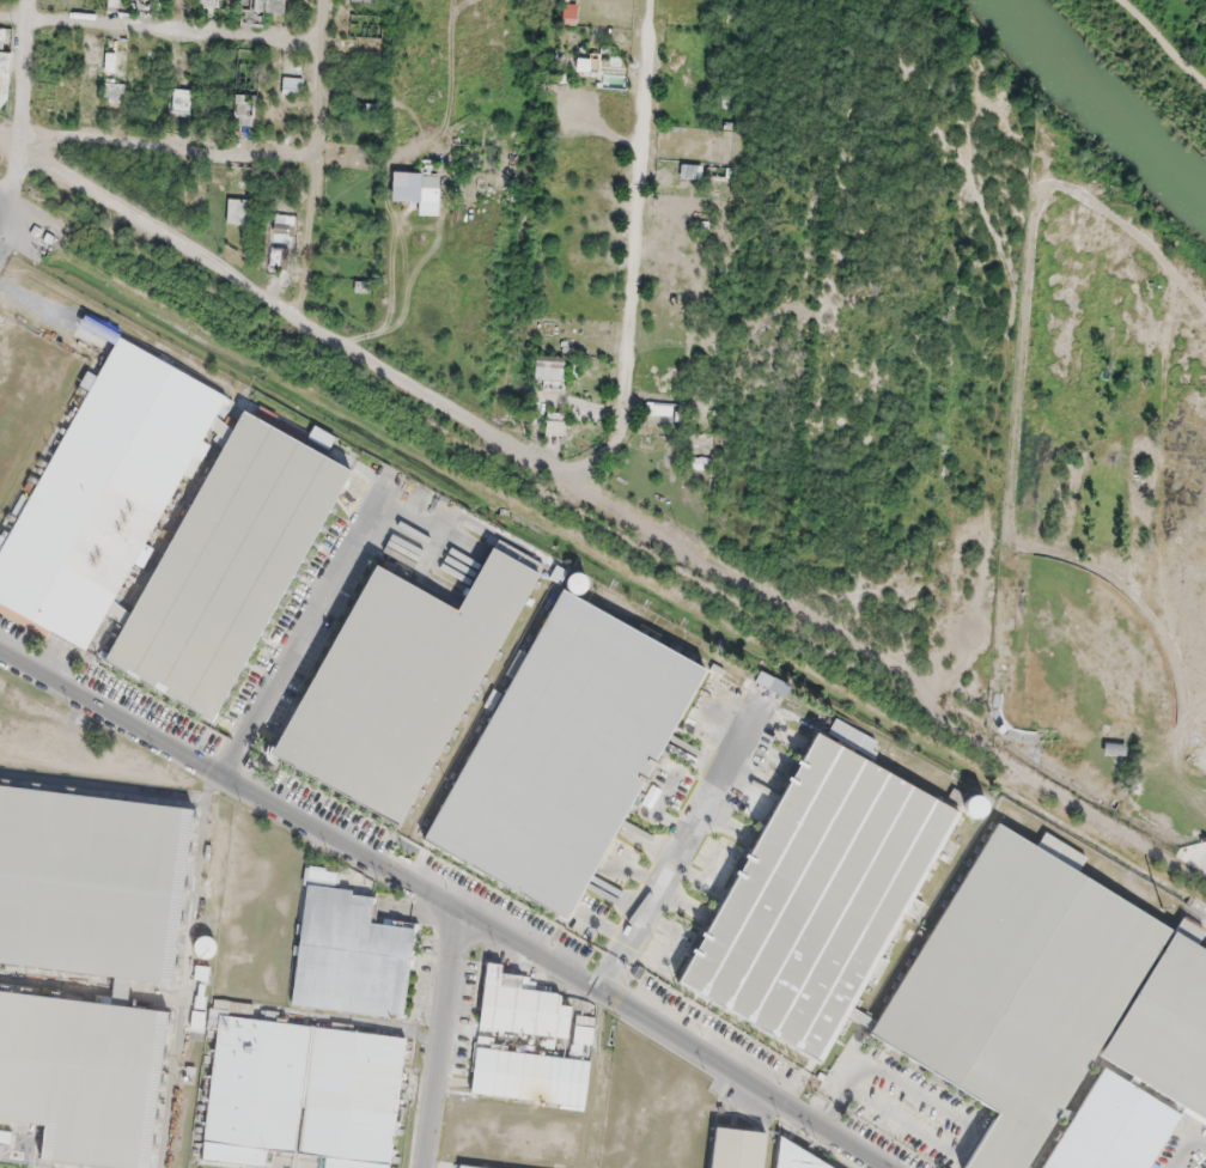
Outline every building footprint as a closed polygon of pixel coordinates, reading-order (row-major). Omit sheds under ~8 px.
[(183,104),(186,89),(178,87),(175,102),(183,104)] [(28,626),(29,623),(89,652),(105,615),(118,621),(124,607),(118,604),(146,545),(148,546),(181,475),(191,481),(209,443),(203,440),(208,430),(220,436),(226,422),(220,419),(232,393),(109,335),(0,567),(0,614),(28,626)] [(111,665),(223,720),(348,463),(236,409),(111,665)] [(408,820),(540,562),(495,541),(464,601),(376,555),(275,753),(408,820)] [(431,846),(578,917),(700,661),(553,590),(431,846)] [(827,1061),(901,908),(915,915),(919,908),(918,908),(920,902),(915,900),(961,805),(808,731),(682,992),(827,1061)] [(991,831),(875,1028),(1002,1103),(963,1167),(1086,1167),(1187,1116),(1205,1127),(1205,957),(991,831)] [(473,1095),(587,1108),(593,1056),(556,1051),(559,1029),(570,1030),(572,1016),(561,1015),(564,990),(525,985),(526,972),(504,969),(505,961),(490,960),(473,1095)] [(768,1126),(717,1122),(713,1167),(765,1167),(768,1126)] [(781,1134),(780,1134),(777,1167),(845,1167),(781,1134)]
